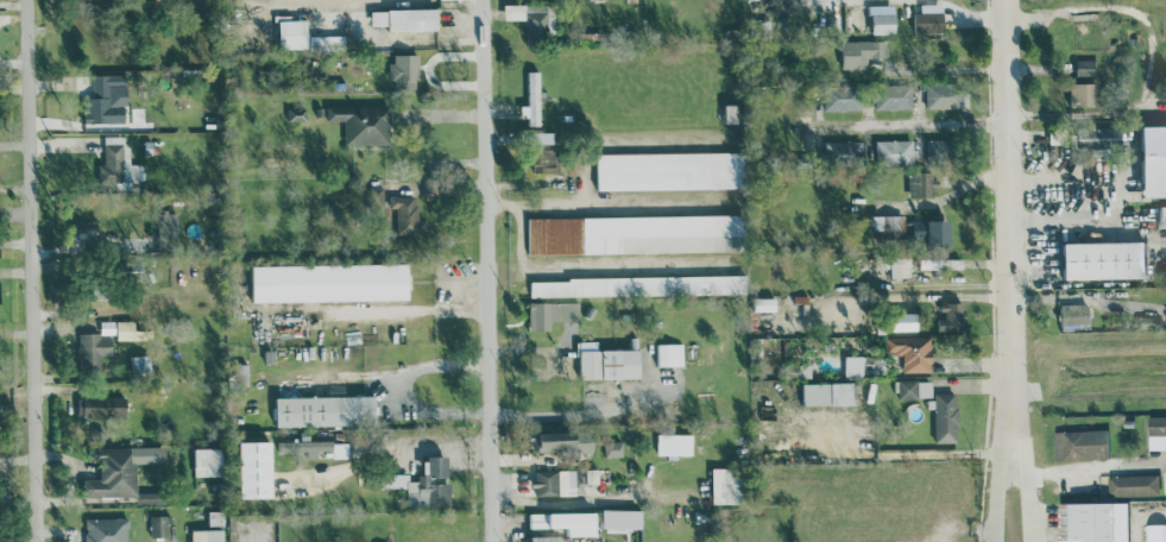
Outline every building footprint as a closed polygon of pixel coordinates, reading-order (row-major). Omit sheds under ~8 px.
[(505,19),(526,19),(527,42),(556,41),(555,3),(505,4),(505,19)] [(439,28),(439,7),(372,9),(373,25),(389,24),(390,30),(439,28)] [(945,11),(914,11),(914,31),(944,32),(945,11)] [(873,33),(896,33),(896,12),(873,13),(873,33)] [(885,41),(843,40),(842,68),(867,68),(868,57),(885,57),(885,41)] [(420,53),(393,53),(393,85),(419,85),(420,53)] [(1077,59),(1076,81),(1102,82),(1103,60),(1077,59)] [(522,115),(530,115),(530,125),(542,125),(540,70),(529,70),(530,104),(522,104),(522,115)] [(86,129),(115,128),(115,122),(128,122),(127,74),(93,74),(94,97),(85,97),(86,129)] [(926,83),(927,107),(965,106),(964,82),(926,83)] [(1071,105),(1098,104),(1097,82),(1071,83),(1071,105)] [(914,108),(913,83),(875,84),(876,109),(914,108)] [(825,110),(862,109),(862,87),(824,88),(825,110)] [(327,106),(327,119),(346,119),(346,144),(390,143),(389,104),(327,106)] [(287,119),(307,120),(307,108),(288,107),(287,119)] [(1165,195),(1165,124),(1146,124),(1146,196),(1165,195)] [(1128,128),(1079,125),(1078,146),(1127,148),(1128,128)] [(532,171),(558,171),(559,148),(554,147),(554,132),(540,131),(540,147),(533,147),(532,171)] [(105,142),(105,163),(98,163),(99,184),(133,183),(133,180),(144,179),(144,163),(129,163),(128,135),(116,136),(116,142),(105,142)] [(927,160),(955,161),(955,138),(927,138),(927,160)] [(876,140),(877,163),(915,162),(914,139),(876,140)] [(863,141),(825,140),(825,158),(863,158),(863,141)] [(744,150),(597,153),(598,189),(745,186),(744,150)] [(910,196),(937,195),(937,171),(909,171),(910,196)] [(397,207),(397,233),(419,233),(419,195),(390,195),(390,208),(397,207)] [(158,210),(159,248),(179,247),(179,210),(158,210)] [(528,217),(528,253),(746,250),(746,213),(528,217)] [(874,229),(905,230),(905,214),(874,213),(874,229)] [(951,218),(929,219),(930,243),(952,242),(951,218)] [(929,220),(915,219),(914,235),(928,236),(929,220)] [(1066,278),(1150,277),(1150,240),(1066,242),(1066,278)] [(912,276),(911,256),(891,256),(892,277),(912,276)] [(964,258),(921,258),(921,268),(964,268),(964,258)] [(411,298),(411,262),(253,265),(254,301),(411,298)] [(531,277),(531,295),(746,292),(746,274),(531,277)] [(530,302),(530,329),(551,329),(551,320),(580,320),(579,301),(530,302)] [(938,318),(938,331),(967,331),(967,302),(944,301),(944,318),(938,318)] [(1060,303),(1061,329),(1091,328),(1090,303),(1060,303)] [(920,312),(892,312),(892,330),(920,330),(920,312)] [(115,354),(114,320),(101,321),(101,332),(79,332),(79,371),(102,371),(101,354),(115,354)] [(136,338),(135,320),(117,320),(118,339),(136,338)] [(904,371),(933,371),(933,335),(886,336),(886,353),(903,353),(904,371)] [(659,365),(684,365),(683,342),(658,343),(659,365)] [(846,355),(845,377),(863,377),(864,356),(846,355)] [(899,379),(899,398),(933,397),(933,379),(899,379)] [(804,383),(805,405),(855,404),(855,381),(804,383)] [(936,442),(959,441),(958,394),(928,395),(928,408),(935,408),(936,442)] [(127,416),(128,396),(78,395),(78,415),(127,416)] [(278,425),(376,424),(376,395),(278,396),(278,425)] [(1151,415),(1165,415),(1165,447),(1152,447),(1151,415)] [(1059,458),(1059,429),(1110,428),(1110,458),(1059,458)] [(594,430),(535,432),(535,452),(594,450),(594,430)] [(693,454),(694,433),(659,432),(658,454),(693,454)] [(274,440),(241,441),(242,498),(275,497),(274,440)] [(278,451),(307,450),(307,457),(348,456),(348,440),(278,441),(278,451)] [(606,456),(624,455),(623,440),(605,441),(606,456)] [(84,496),(138,495),(138,463),(133,464),(133,446),(91,447),(91,461),(102,461),(102,478),(84,478),(84,496)] [(195,448),(196,476),(223,475),(223,447),(195,448)] [(451,505),(451,481),(449,481),(449,455),(426,455),(426,477),(410,478),(410,473),(381,473),(381,488),(408,487),(408,505),(451,505)] [(741,503),(740,466),(713,467),(714,503),(741,503)] [(577,494),(577,478),(587,478),(587,483),(600,483),(600,469),(535,470),(535,486),(537,486),(537,494),(577,494)] [(1110,493),(1110,474),(1162,474),(1162,493),(1110,493)] [(139,492),(140,503),(165,503),(164,492),(139,492)] [(1135,502),(1135,541),(1063,541),(1063,502),(1135,502)] [(643,528),(643,509),(604,508),(604,528),(643,528)] [(598,511),(531,512),(531,527),(570,527),(570,535),(598,534),(598,511)] [(151,515),(151,537),(169,537),(169,515),(151,515)] [(129,517),(86,517),(86,541),(129,541),(129,517)] [(1144,524),(1145,541),(1165,541),(1165,524),(1144,524)] [(193,529),(193,541),(225,541),(225,529),(193,529)]
